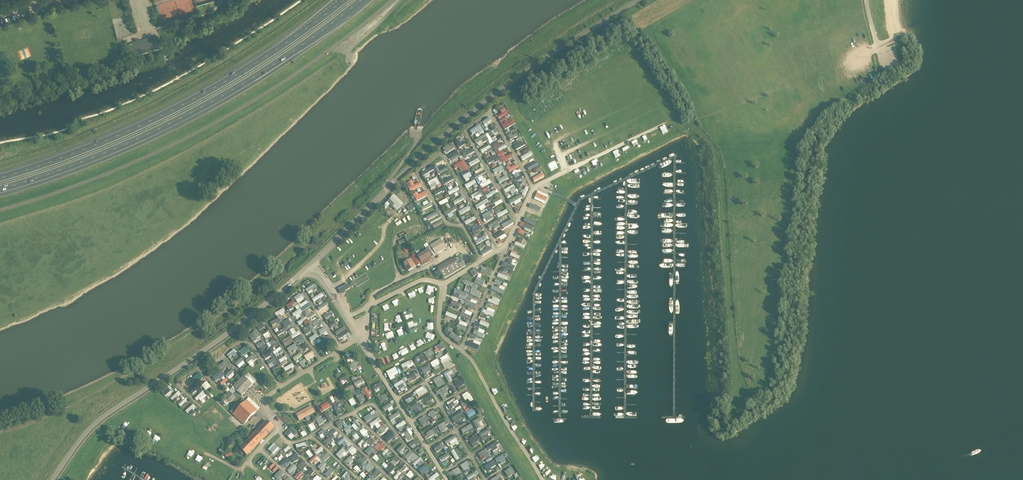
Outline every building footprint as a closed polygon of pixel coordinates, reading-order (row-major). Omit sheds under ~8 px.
[(161,49),(157,36),(139,42),(138,39),(135,40),(136,43),(128,45),(132,58),(161,49)] [(498,119),(507,113),(504,107),(499,110),(501,112),(496,115),(498,119)] [(483,125),(491,120),(489,116),(481,121),(483,125)] [(503,129),(514,123),(511,118),(507,120),(504,116),(498,119),(503,129)] [(495,136),(494,134),(498,132),(496,128),(487,133),(490,139),(495,136)] [(484,133),(474,140),(477,146),(488,139),(484,133)] [(459,147),(465,144),(461,138),(458,140),(457,138),(454,140),(459,147)] [(517,140),(513,142),(514,145),(513,146),(514,149),(524,145),(523,141),(518,143),(517,140)] [(441,147),(446,153),(454,147),(449,141),(441,147)] [(502,149),(506,147),(504,142),(498,144),(497,141),(491,143),(497,157),(504,153),(502,149)] [(489,145),(480,150),(481,153),(486,150),(487,152),(492,150),(489,145)] [(456,150),(448,155),(451,160),(459,155),(456,150)] [(498,157),(502,163),(512,157),(509,153),(504,156),(503,154),(498,157)] [(496,166),(501,163),(495,155),(486,160),(487,163),(493,160),(496,166)] [(469,167),(479,162),(476,156),(466,160),(469,167)] [(454,168),(457,167),(460,172),(467,168),(463,159),(452,165),(454,168)] [(537,162),(525,168),(526,171),(530,169),(533,176),(542,172),(537,162)] [(509,164),(505,166),(509,172),(518,167),(516,163),(510,167),(509,164)] [(447,170),(445,166),(438,169),(436,165),(433,166),(436,174),(447,170)] [(431,166),(421,172),(424,178),(430,175),(428,172),(433,169),(431,166)] [(474,178),(485,172),(484,169),(482,170),(481,167),(473,171),(475,174),(473,175),(474,178)] [(468,180),(467,177),(470,176),(467,169),(460,173),(464,181),(468,180)] [(518,171),(513,174),(516,181),(521,178),(518,171)] [(531,177),(532,181),(543,176),(542,173),(531,177)] [(497,179),(498,183),(509,178),(507,174),(497,179)] [(450,175),(441,181),(443,185),(453,179),(450,175)] [(435,177),(427,182),(429,185),(434,182),(437,187),(440,185),(435,177)] [(490,183),(488,178),(486,180),(484,178),(481,180),(482,182),(478,184),(480,188),(490,183)] [(403,183),(405,188),(407,187),(410,191),(421,185),(419,181),(414,184),(411,179),(403,183)] [(473,188),(477,185),(473,179),(463,185),(465,188),(472,185),(473,188)] [(511,194),(516,192),(512,184),(503,189),(505,193),(509,190),(511,194)] [(448,194),(458,189),(456,186),(447,191),(448,194)] [(481,188),(484,195),(489,193),(486,186),(481,188)] [(425,190),(418,194),(417,191),(412,193),(416,200),(427,195),(425,190)] [(474,197),(475,199),(482,195),(479,190),(470,195),(472,198),(474,197)] [(493,190),(485,195),(486,198),(495,193),(493,190)] [(396,210),(403,202),(393,193),(382,205),(385,208),(389,204),(396,210)] [(546,198),(536,193),(534,197),(544,202),(546,198)] [(513,202),(514,205),(520,201),(519,199),(521,197),(519,194),(508,200),(510,204),(513,202)] [(462,195),(452,201),(454,204),(464,198),(462,195)] [(445,197),(437,202),(439,205),(447,200),(445,197)] [(474,205),(476,208),(487,202),(486,199),(474,205)] [(421,211),(432,206),(430,202),(419,207),(421,211)] [(406,206),(409,211),(414,208),(411,203),(406,206)] [(468,205),(457,211),(459,215),(470,209),(468,205)] [(500,212),(498,209),(494,212),(497,217),(507,212),(506,209),(500,212)] [(435,211),(422,218),(424,221),(437,215),(435,211)] [(473,216),(463,222),(465,224),(475,219),(473,216)] [(439,219),(434,221),(435,223),(431,225),(433,228),(441,224),(439,219)] [(511,219),(500,224),(502,228),(513,223),(511,219)] [(523,230),(530,233),(532,227),(520,221),(518,226),(524,228),(523,230)] [(481,228),(479,225),(477,226),(476,224),(469,228),(472,233),(481,228)] [(502,230),(494,235),(496,238),(504,233),(502,230)] [(443,236),(446,246),(452,244),(449,234),(443,236)] [(476,244),(486,238),(484,235),(474,240),(476,244)] [(435,255),(446,249),(441,239),(430,246),(435,255)] [(480,251),(482,255),(492,249),(490,246),(480,251)] [(427,249),(420,253),(419,250),(416,252),(417,255),(422,263),(431,257),(427,249)] [(511,250),(509,255),(517,258),(519,256),(513,254),(514,251),(511,250)] [(415,254),(411,256),(417,266),(421,264),(415,254)] [(442,278),(460,269),(454,257),(436,267),(442,278)] [(501,266),(513,270),(516,260),(508,257),(506,262),(503,261),(501,266)] [(413,267),(415,266),(411,259),(404,263),(408,271),(414,268),(413,267)] [(492,270),(482,266),(479,272),(489,276),(492,270)] [(473,276),(477,272),(473,267),(469,272),(473,276)] [(474,282),(482,286),(484,283),(478,281),(480,278),(477,277),(474,282)] [(308,295),(313,292),(311,289),(315,287),(314,284),(305,289),(308,295)] [(342,293),(350,288),(348,284),(339,289),(342,293)] [(491,285),(490,290),(502,293),(504,287),(496,285),(496,286),(491,285)] [(457,297),(464,300),(466,294),(454,288),(452,292),(458,294),(457,297)] [(323,291),(312,298),(313,301),(324,294),(323,291)] [(296,302),(303,298),(299,293),(293,297),(296,302)] [(491,299),(488,298),(487,301),(496,305),(498,299),(492,296),(491,299)] [(475,304),(468,302),(469,300),(465,299),(463,304),(474,307),(475,304)] [(288,310),(297,306),(294,300),(285,304),(288,310)] [(298,305),(300,307),(291,313),(293,317),(295,316),(296,319),(300,316),(298,313),(310,306),(306,300),(298,305)] [(317,307),(320,312),(326,307),(323,302),(317,307)] [(283,307),(274,313),(278,319),(282,317),(280,313),(283,312),(285,315),(286,314),(283,307)] [(485,310),(482,308),(480,311),(491,316),(494,310),(487,307),(485,310)] [(463,313),(464,312),(461,310),(458,315),(469,319),(470,316),(463,313)] [(325,320),(332,317),(329,312),(323,315),(325,320)] [(298,324),(307,319),(305,316),(296,322),(298,324)] [(269,322),(272,327),(279,323),(276,318),(269,322)] [(281,322),(284,327),(290,323),(287,318),(281,322)] [(317,318),(310,322),(313,327),(320,323),(317,318)] [(261,322),(255,326),(258,330),(264,327),(261,322)] [(303,330),(306,334),(311,330),(308,326),(303,330)] [(324,326),(317,331),(320,335),(327,330),(324,326)] [(343,326),(333,331),(336,337),(346,332),(343,326)] [(256,329),(248,334),(252,341),(261,336),(256,329)] [(297,330),(292,333),(290,330),(287,331),(291,338),(299,333),(297,330)] [(451,331),(448,335),(457,343),(461,338),(451,331)] [(310,341),(318,336),(316,333),(308,338),(310,341)] [(297,341),(299,344),(305,339),(300,334),(293,339),(295,342),(297,341)] [(318,337),(312,341),(314,345),(321,341),(318,337)] [(269,348),(276,343),(273,338),(266,343),(269,348)] [(420,338),(415,341),(418,346),(423,343),(420,338)] [(467,345),(476,350),(478,346),(468,341),(467,345)] [(288,352),(292,349),(293,351),(298,349),(294,343),(286,348),(288,352)] [(298,348),(301,352),(307,348),(304,343),(298,348)] [(245,346),(238,351),(241,355),(248,350),(245,346)] [(280,347),(272,351),(274,356),(283,352),(280,347)] [(233,348),(226,355),(229,358),(236,351),(233,348)] [(264,358),(272,354),(269,348),(261,353),(264,358)] [(430,348),(423,352),(427,360),(431,358),(429,356),(433,354),(430,348)] [(311,350),(303,355),(306,361),(314,356),(311,350)] [(292,357),(293,360),(301,355),(299,352),(292,357)] [(421,363),(426,360),(422,353),(417,355),(421,363)] [(440,357),(443,362),(449,358),(446,353),(440,357)] [(249,365),(256,358),(252,354),(245,360),(249,365)] [(285,359),(287,358),(285,355),(277,359),(280,365),(287,362),(285,359)] [(235,362),(239,367),(246,362),(242,357),(235,362)] [(430,362),(434,370),(441,366),(437,358),(430,362)] [(403,370),(413,365),(411,359),(400,364),(403,370)] [(221,371),(228,365),(224,360),(217,366),(221,371)] [(352,371),(360,366),(357,360),(348,364),(352,371)] [(282,368),(284,371),(293,366),(291,363),(282,368)] [(420,367),(422,373),(431,370),(428,364),(420,367)] [(393,375),(397,373),(395,367),(385,371),(389,380),(394,378),(393,375)] [(232,373),(234,371),(231,368),(225,375),(229,379),(233,375),(232,373)] [(452,380),(449,374),(453,372),(451,368),(442,373),(447,382),(452,380)] [(211,377),(215,381),(223,375),(219,370),(211,377)] [(408,382),(420,376),(416,370),(405,376),(408,382)] [(195,383),(203,377),(199,372),(191,378),(195,383)] [(338,379),(341,384),(349,380),(346,375),(338,379)] [(437,387),(444,383),(440,375),(432,379),(437,387)] [(236,390),(242,395),(252,384),(243,376),(232,388),(235,391),(236,390)] [(219,383),(223,387),(228,382),(225,377),(219,383)] [(354,386),(364,381),(362,377),(352,382),(354,386)] [(453,381),(457,388),(464,384),(460,377),(453,381)] [(200,385),(205,390),(210,385),(205,381),(200,385)] [(379,390),(378,389),(383,386),(381,381),(372,386),(375,392),(379,390)] [(438,393),(442,400),(445,398),(443,395),(447,392),(445,389),(448,387),(446,384),(435,391),(437,394),(438,393)] [(161,392),(164,396),(172,389),(169,385),(161,392)] [(188,389),(192,393),(199,387),(198,385),(195,388),(192,385),(188,389)] [(410,393),(411,396),(416,393),(418,396),(427,391),(423,385),(410,393)] [(178,398),(176,396),(180,393),(178,390),(169,398),(173,402),(178,398)] [(202,390),(193,398),(196,400),(197,399),(200,401),(206,395),(202,390)] [(229,402),(234,396),(229,391),(224,396),(229,402)] [(464,400),(467,399),(469,402),(472,400),(468,391),(461,394),(464,400)] [(385,399),(387,398),(385,393),(377,397),(380,403),(382,401),(384,404),(387,402),(385,399)] [(335,401),(336,403),(341,400),(338,394),(330,398),(332,402),(335,401)] [(180,396),(182,400),(177,404),(181,409),(187,403),(181,395),(180,396)] [(422,400),(424,403),(426,402),(427,405),(432,402),(430,397),(422,400)] [(349,398),(346,400),(351,409),(355,407),(349,398)] [(246,401),(243,399),(230,412),(233,415),(244,425),(249,419),(251,422),(255,418),(252,416),(257,410),(247,400),(246,401)] [(319,406),(321,411),(330,408),(327,402),(319,406)] [(382,407),(385,411),(392,407),(389,402),(382,407)] [(410,411),(414,409),(415,412),(421,410),(419,403),(408,407),(410,411)] [(309,415),(315,412),(311,405),(295,414),(299,421),(305,418),(307,420),(311,418),(309,415)] [(471,408),(469,409),(468,407),(464,409),(469,418),(475,414),(471,408)] [(432,418),(438,414),(434,408),(428,412),(432,418)] [(397,411),(388,417),(390,420),(399,414),(397,411)] [(328,421),(333,419),(329,412),(327,413),(326,412),(321,415),(324,420),(326,419),(328,421)] [(454,422),(463,416),(460,412),(451,418),(454,422)] [(362,416),(364,422),(372,419),(369,413),(362,416)] [(314,417),(318,425),(323,423),(318,415),(314,417)] [(424,415),(417,419),(421,425),(428,421),(424,415)] [(441,431),(446,428),(444,425),(448,423),(446,419),(436,425),(441,435),(443,434),(441,431)] [(352,424),(350,426),(355,432),(360,427),(354,420),(351,422),(352,424)] [(394,425),(399,432),(402,430),(400,427),(405,423),(403,420),(394,425)] [(264,439),(274,428),(266,421),(256,432),(240,449),(241,449),(239,451),(242,455),(244,452),(247,455),(263,439),(264,439)] [(384,431),(388,427),(384,423),(375,431),(380,435),(384,431)] [(292,426),(284,433),(289,440),(297,433),(292,426)] [(409,434),(411,433),(408,426),(404,428),(405,431),(403,433),(407,441),(411,439),(409,434)] [(435,427),(425,431),(427,435),(424,436),(424,438),(437,433),(435,427)] [(485,434),(490,431),(488,427),(477,433),(481,439),(486,436),(485,434)] [(330,438),(337,434),(333,428),(326,433),(330,438)] [(358,432),(365,438),(369,433),(361,428),(358,432)] [(317,433),(320,438),(327,434),(324,429),(317,433)] [(387,442),(394,435),(389,431),(382,438),(387,442)] [(452,434),(445,438),(448,443),(455,439),(452,434)] [(279,436),(272,444),(275,446),(282,439),(279,436)] [(324,445),(331,439),(329,436),(322,442),(324,445)] [(375,444),(377,442),(370,436),(368,438),(375,444)] [(468,439),(472,447),(478,444),(474,436),(468,439)] [(342,446),(345,442),(341,438),(337,442),(342,446)] [(413,451),(419,446),(413,439),(408,444),(413,451)] [(368,455),(372,451),(375,454),(384,446),(379,440),(366,452),(368,455)] [(497,441),(476,453),(480,460),(489,455),(487,451),(490,449),(492,451),(497,449),(495,446),(498,444),(497,441)] [(435,452),(443,447),(440,442),(432,447),(435,452)] [(334,452),(339,447),(335,443),(330,448),(334,452)] [(400,454),(407,448),(402,443),(395,450),(400,454)] [(351,446),(347,450),(352,456),(356,452),(351,446)] [(341,448),(334,455),(339,459),(346,453),(341,448)] [(453,449),(450,451),(455,460),(461,456),(457,449),(454,451),(453,449)] [(409,450),(403,456),(408,461),(409,460),(412,462),(417,457),(409,450)] [(291,463),(298,458),(294,452),(287,457),(291,463)] [(330,455),(327,452),(324,455),(322,453),(318,457),(323,462),(330,455)] [(448,452),(438,458),(441,464),(451,457),(448,452)] [(496,463),(498,461),(500,464),(505,461),(501,454),(494,459),(496,463)] [(314,466),(318,461),(320,463),(321,462),(315,455),(309,460),(314,466)] [(372,458),(377,463),(380,460),(375,455),(372,458)] [(390,462),(394,465),(399,458),(395,455),(390,462)] [(343,462),(345,464),(347,462),(349,464),(353,460),(349,456),(343,462)] [(360,456),(356,460),(361,465),(367,459),(364,456),(361,458),(360,456)] [(412,463),(416,468),(422,463),(418,458),(412,463)] [(302,465),(304,462),(301,459),(296,466),(301,470),(303,466),(302,465)] [(463,470),(470,465),(466,460),(459,465),(463,470)] [(492,460),(483,465),(487,472),(491,469),(490,468),(495,465),(492,460)] [(323,466),(325,464),(322,461),(316,467),(321,471),(325,467),(323,466)] [(368,472),(374,466),(369,462),(367,464),(364,462),(361,465),(368,472)] [(336,463),(331,468),(335,472),(340,467),(336,463)] [(384,469),(389,474),(394,467),(390,463),(384,469)] [(290,474),(296,468),(292,464),(286,470),(290,474)] [(417,470),(421,475),(428,468),(424,464),(417,470)] [(352,470),(357,474),(361,470),(355,465),(352,470)] [(327,466),(325,468),(327,469),(323,474),(329,477),(333,470),(327,466)] [(510,466),(503,471),(507,477),(514,472),(510,466)] [(311,475),(310,474),(313,471),(309,467),(303,473),(308,478),(311,475)] [(450,477),(461,472),(458,467),(447,472),(450,477)] [(370,474),(375,479),(381,473),(377,468),(370,474)] [(284,474),(279,469),(273,476),(277,479),(278,479),(284,474)] [(292,476),(296,479),(299,479),(304,474),(298,469),(292,476)] [(475,474),(478,472),(477,470),(465,475),(468,479),(473,479),(472,477),(476,475),(475,474)] [(345,479),(349,479),(347,478),(350,475),(346,471),(341,476),(345,479)]
